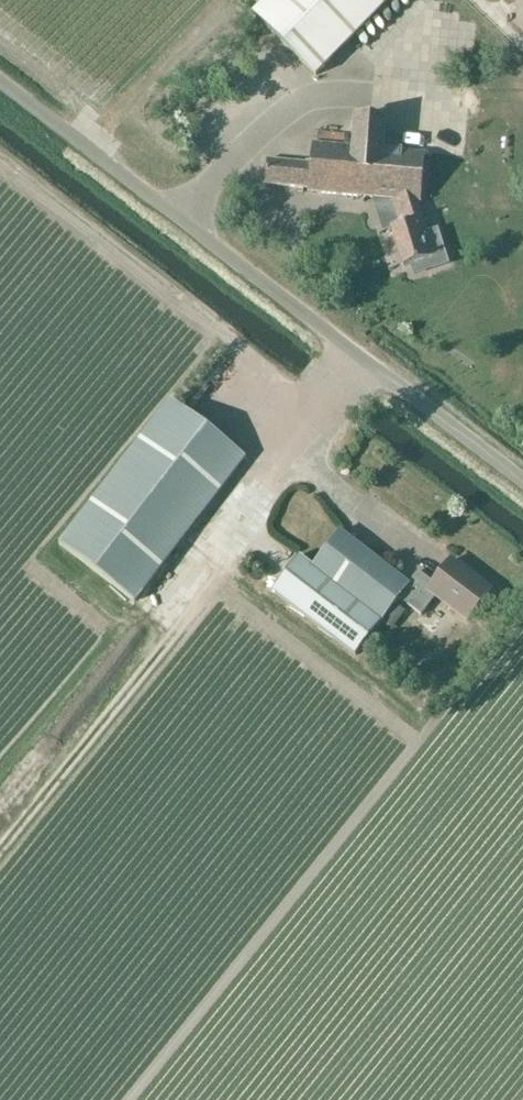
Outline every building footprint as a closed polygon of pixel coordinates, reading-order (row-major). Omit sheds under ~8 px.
[(254,14),(317,76),(390,0),(268,0),(254,14)] [(309,194),(401,202),(408,222),(391,228),(404,268),(430,259),(423,237),(429,234),(420,204),(422,204),(426,153),(387,148),(389,121),(356,118),(351,147),(314,143),(310,165),(268,159),(266,185),(310,190),(309,194)] [(171,399),(60,544),(137,602),(247,458),(171,399)] [(452,560),(434,583),(419,571),(410,583),(341,530),(313,566),(301,556),(272,592),(356,656),(401,599),(422,616),(436,599),(467,622),(491,590),(452,560)]
